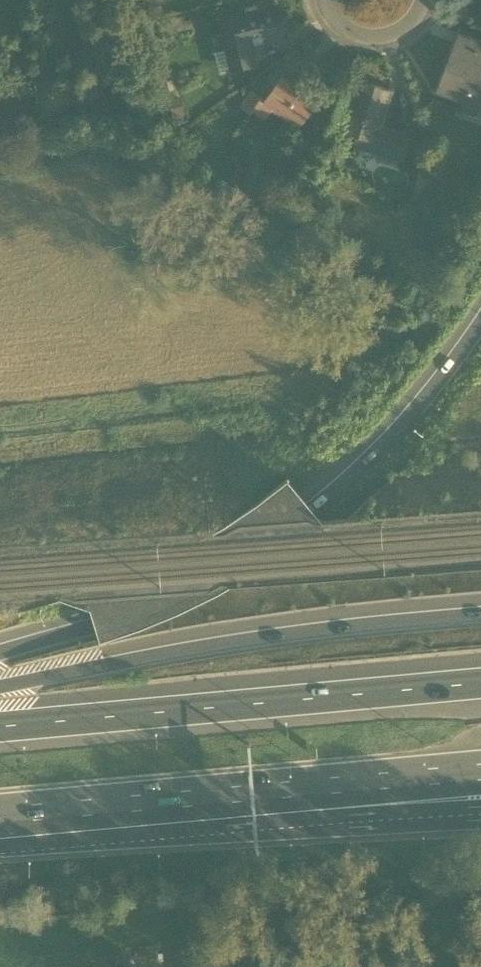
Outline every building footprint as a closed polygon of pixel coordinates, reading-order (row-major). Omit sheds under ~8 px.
[(286,36),(279,5),(217,20),(224,49),(213,52),(219,71),(229,68),(230,72),(257,65),(252,45),(286,36)] [(476,115),(480,101),(480,84),(480,83),(480,80),(480,41),(460,33),(437,92),(462,101),(459,109),(476,115)] [(271,110),(297,129),(317,102),(281,77),(265,98),(251,89),(239,106),(248,113),(251,110),(263,120),(271,110)] [(376,160),(398,167),(400,162),(403,163),(412,135),(380,124),(390,92),(358,82),(342,133),(355,137),(352,147),(378,155),(376,160)] [(344,160),(331,156),(326,169),(340,174),(344,160)]
